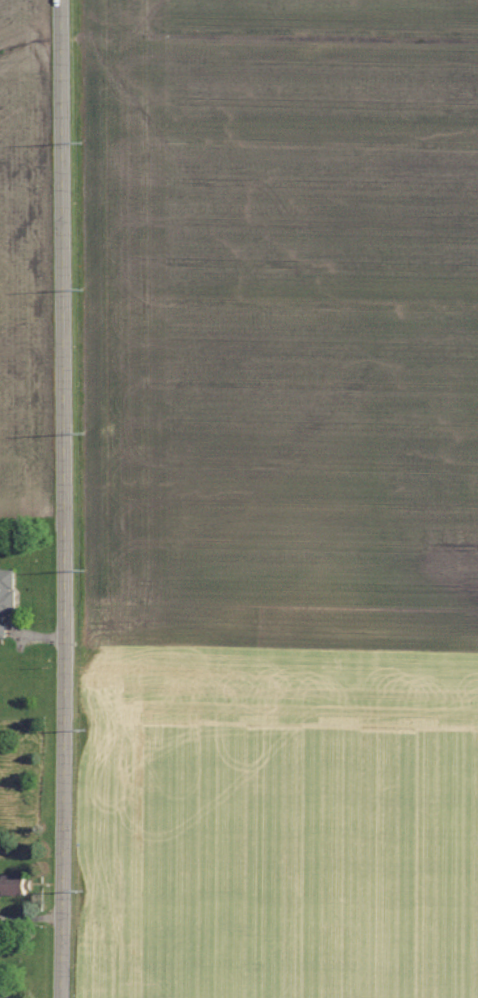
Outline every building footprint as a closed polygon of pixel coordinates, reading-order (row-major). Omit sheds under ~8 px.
[(0,570),(0,638),(7,638),(7,614),(16,614),(16,570),(0,570)] [(32,896),(32,876),(0,876),(0,896),(32,896)]
